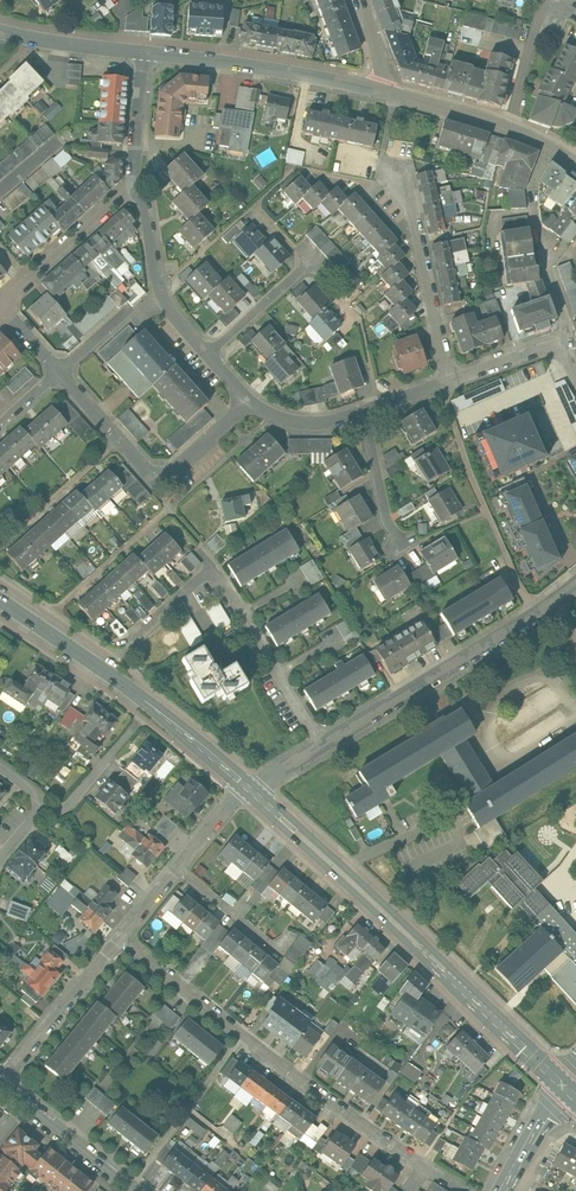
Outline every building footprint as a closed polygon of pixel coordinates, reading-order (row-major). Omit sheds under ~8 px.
[(44,13),(61,0),(34,0),(44,13)] [(153,12),(152,12),(151,34),(171,36),(173,14),(173,8),(171,7),(171,0),(154,0),(153,12)] [(348,19),(341,0),(318,0),(328,27),(348,19)] [(377,13),(387,9),(393,7),(399,9),(396,0),(372,0),(377,13)] [(419,0),(418,0),(414,11),(422,13),(426,2),(419,0)] [(223,8),(189,5),(187,30),(196,31),(195,35),(213,36),(213,32),(222,33),(223,8)] [(138,10),(127,17),(125,30),(147,32),(148,18),(143,17),(143,6),(138,10)] [(387,9),(394,29),(401,31),(408,33),(411,32),(413,23),(401,20),(398,21),(393,7),(387,9)] [(394,29),(387,9),(377,13),(382,26),(394,29)] [(239,12),(231,11),(230,27),(238,27),(239,12)] [(488,17),(467,12),(463,26),(484,31),(488,18),(488,17)] [(522,27),(488,18),(484,31),(518,40),(522,27)] [(348,19),(328,27),(339,57),(360,49),(348,19)] [(261,27),(244,24),(244,28),(240,27),(239,36),(242,36),(241,41),(243,42),(242,43),(248,45),(248,43),(258,45),(261,27)] [(405,36),(400,35),(401,31),(394,29),(382,26),(395,60),(413,64),(414,60),(409,46),(411,45),(408,37),(405,38),(405,36)] [(278,30),(261,27),(258,45),(274,47),(278,30)] [(293,33),(278,30),(274,47),(283,49),(283,52),(288,53),(289,52),(293,33)] [(302,34),(293,32),(293,33),(289,52),(298,54),(302,34)] [(313,36),(302,34),(298,54),(308,57),(310,50),(312,51),(314,43),(312,42),(313,36)] [(436,40),(429,38),(425,52),(424,53),(424,54),(432,56),(436,40)] [(428,69),(422,67),(417,84),(431,88),(432,88),(436,71),(438,65),(441,53),(443,43),(444,42),(436,40),(432,56),(428,69)] [(575,52),(565,46),(553,71),(550,69),(539,90),(541,91),(552,97),(575,52)] [(552,97),(563,103),(563,102),(573,83),(575,84),(575,52),(552,97)] [(443,66),(438,65),(436,71),(432,88),(443,91),(451,63),(453,55),(446,53),(446,55),(443,66)] [(446,55),(441,53),(438,65),(443,66),(446,55)] [(511,59),(490,54),(485,75),(471,71),(463,96),(463,97),(478,101),(477,103),(493,107),(493,106),(500,108),(500,107),(501,107),(504,97),(503,97),(508,78),(506,78),(508,70),(509,70),(511,61),(511,60),(511,59)] [(413,64),(395,60),(396,60),(395,60),(403,80),(417,84),(422,67),(413,64)] [(82,65),(68,63),(67,70),(81,72),(82,65)] [(451,63),(443,91),(462,96),(463,96),(471,71),(472,69),(451,63)] [(43,83),(26,64),(9,80),(28,101),(29,101),(27,99),(43,83)] [(81,72),(67,70),(67,77),(81,79),(81,72)] [(180,76),(160,92),(155,136),(179,139),(182,105),(188,100),(206,102),(208,78),(180,76)] [(81,79),(67,77),(66,84),(80,86),(81,79)] [(127,80),(103,78),(100,123),(123,125),(125,107),(126,107),(127,100),(125,100),(127,80)] [(9,80),(9,81),(10,82),(0,92),(0,105),(12,117),(28,101),(9,80)] [(253,88),(240,86),(235,111),(249,113),(251,102),(253,88)] [(260,90),(253,88),(251,102),(258,103),(260,90)] [(541,91),(539,97),(537,96),(529,121),(551,128),(551,126),(563,127),(574,122),(575,119),(575,109),(565,106),(566,104),(563,102),(563,103),(552,97),(541,91)] [(291,100),(268,96),(264,114),(262,124),(275,127),(277,117),(287,119),(291,100)] [(41,102),(35,108),(43,114),(48,108),(41,102)] [(10,116),(11,117),(12,117),(0,105),(0,125),(10,116)] [(235,111),(223,109),(222,114),(220,128),(220,129),(223,130),(220,142),(230,144),(229,146),(246,149),(248,139),(246,139),(248,130),(249,130),(253,113),(249,113),(235,111)] [(342,118),(328,115),(329,113),(322,111),(322,114),(308,111),(303,133),(338,140),(342,118)] [(222,114),(216,113),(214,127),(220,128),(222,114)] [(363,120),(357,118),(356,121),(342,118),(338,140),(373,148),(377,126),(363,123),(363,120)] [(490,135),(445,121),(439,142),(481,155),(482,155),(490,135)] [(123,125),(100,123),(99,131),(92,130),(91,141),(91,142),(102,143),(122,144),(122,141),(123,141),(123,133),(123,125)] [(46,124),(35,133),(44,144),(54,134),(46,124)] [(71,134),(67,129),(60,135),(64,140),(71,134)] [(44,144),(35,133),(29,138),(38,148),(44,144)] [(482,155),(481,155),(473,175),(481,178),(497,137),(490,135),(482,155)] [(38,148),(29,138),(24,143),(33,153),(38,148)] [(539,152),(515,142),(505,139),(496,160),(497,160),(496,165),(502,166),(503,163),(507,164),(503,174),(500,186),(509,188),(524,190),(539,152)] [(91,141),(81,140),(80,147),(89,148),(101,149),(102,143),(91,142),(91,141)] [(33,153),(24,143),(19,147),(27,157),(33,153)] [(0,163),(0,181),(27,157),(19,147),(18,147),(0,163)] [(101,149),(89,148),(88,156),(107,158),(108,150),(101,149)] [(305,153),(288,149),(285,162),(302,165),(305,153)] [(183,193),(192,186),(203,176),(183,154),(164,171),(183,193)] [(62,169),(53,158),(42,167),(48,174),(52,178),(62,169)] [(114,158),(105,164),(105,173),(98,179),(109,191),(121,180),(122,159),(114,158)] [(551,165),(545,173),(540,183),(549,189),(552,191),(554,192),(566,175),(551,165)] [(42,167),(26,181),(34,192),(51,178),(42,167)] [(433,171),(416,175),(419,187),(436,183),(435,177),(433,171)] [(441,175),(435,177),(436,183),(443,182),(441,175)] [(554,192),(552,191),(550,194),(548,198),(562,209),(566,205),(573,196),(575,193),(575,183),(566,175),(554,192)] [(96,176),(71,199),(84,213),(109,191),(98,179),(96,176)] [(63,182),(59,177),(54,180),(59,186),(63,182)] [(301,177),(284,192),(295,204),(302,197),(312,189),(301,177)] [(59,186),(54,180),(50,185),(67,203),(56,213),(54,211),(55,210),(48,201),(43,206),(44,207),(60,228),(63,232),(84,213),(71,199),(59,186)] [(312,189),(302,197),(313,209),(320,203),(330,194),(319,182),(312,189)] [(24,183),(2,202),(11,212),(33,194),(24,183)] [(436,183),(419,187),(422,199),(451,192),(450,185),(442,187),(442,188),(437,189),(436,183)] [(492,183),(486,209),(494,209),(495,203),(493,203),(495,192),(497,184),(492,183)] [(549,189),(540,183),(539,193),(540,205),(542,204),(547,198),(548,198),(550,194),(547,192),(549,189)] [(192,186),(183,193),(172,203),(189,222),(198,214),(209,204),(192,186)] [(330,194),(320,203),(331,215),(338,208),(348,199),(337,187),(330,194)] [(524,190),(509,188),(511,209),(526,208),(524,190)] [(451,192),(422,199),(424,210),(440,207),(441,206),(455,204),(453,191),(451,192)] [(348,199),(338,208),(349,220),(366,205),(355,193),(348,199)] [(366,205),(349,220),(359,232),(376,217),(366,205)] [(440,207),(424,210),(427,222),(444,218),(443,213),(441,206),(440,207)] [(44,207),(10,237),(27,257),(41,244),(41,245),(46,240),(60,228),(44,207)] [(550,229),(561,237),(571,224),(571,223),(575,218),(575,216),(571,210),(568,208),(565,211),(565,212),(558,220),(550,229)] [(135,222),(124,210),(115,218),(131,235),(135,239),(138,236),(135,233),(137,231),(131,225),(135,222)] [(189,222),(179,231),(194,248),(214,231),(198,214),(189,222)] [(554,214),(542,223),(550,229),(558,220),(554,214)] [(527,215),(501,218),(503,233),(529,229),(527,215)] [(376,217),(359,232),(370,244),(387,229),(376,217)] [(131,235),(115,218),(99,232),(110,244),(114,241),(121,235),(125,240),(131,235)] [(444,218),(427,222),(429,234),(446,230),(445,223),(444,218)] [(571,223),(561,237),(570,244),(575,235),(575,218),(571,223)] [(236,225),(222,238),(227,243),(241,230),(236,225)] [(267,243),(251,225),(234,240),(250,258),(255,253),(267,243)] [(317,226),(307,234),(312,240),(322,231),(317,226)] [(387,229),(370,244),(381,256),(394,244),(398,241),(387,229)] [(529,229),(503,233),(510,286),(526,284),(530,295),(544,289),(541,280),(539,281),(537,268),(534,269),(529,229)] [(322,231),(312,240),(317,245),(326,236),(322,231)] [(110,244),(99,232),(89,242),(108,263),(109,264),(120,276),(130,267),(129,267),(130,267),(115,250),(110,244)] [(125,240),(121,235),(114,241),(118,246),(125,240)] [(326,236),(317,245),(321,250),(331,241),(326,236)] [(290,257),(272,238),(267,243),(255,253),(273,272),(290,257)] [(449,242),(432,246),(434,258),(454,254),(467,250),(464,238),(449,242)] [(118,246),(114,241),(110,244),(115,250),(118,246)] [(331,241),(321,250),(326,255),(336,246),(331,241)] [(108,263),(89,242),(80,249),(92,261),(116,288),(123,282),(109,267),(107,269),(104,266),(108,263)] [(381,256),(377,259),(388,271),(398,262),(405,256),(394,244),(381,256)] [(336,246),(326,255),(330,260),(340,252),(336,246)] [(92,261),(80,249),(72,256),(83,268),(92,278),(93,280),(98,275),(88,264),(92,261)] [(454,254),(434,258),(437,270),(465,263),(469,262),(467,250),(454,254)] [(340,252),(330,260),(335,265),(345,257),(340,252)] [(59,268),(70,281),(77,289),(82,284),(88,290),(96,283),(93,280),(92,278),(83,268),(72,256),(59,268)] [(345,257),(335,265),(340,270),(349,262),(345,257)] [(267,277),(272,273),(260,260),(255,264),(267,277)] [(388,271),(381,277),(392,288),(402,280),(409,273),(398,262),(388,271)] [(557,267),(566,291),(575,288),(575,277),(571,262),(557,267)] [(465,263),(437,270),(439,281),(459,277),(468,275),(465,263)] [(194,273),(187,279),(188,280),(204,299),(210,294),(221,284),(204,264),(194,273)] [(189,267),(177,278),(182,284),(188,280),(187,279),(194,273),(189,267)] [(70,281),(59,268),(42,283),(53,296),(56,293),(58,294),(62,290),(61,289),(70,281)] [(459,277),(439,281),(442,293),(459,289),(457,282),(460,282),(459,277)] [(244,298),(226,279),(221,284),(210,294),(227,313),(233,308),(244,298)] [(413,291),(402,280),(392,288),(385,295),(396,307),(406,298),(413,291)] [(260,294),(250,282),(244,287),(254,299),(260,294)] [(147,294),(137,283),(131,288),(141,299),(147,294)] [(303,283),(291,293),(296,299),(308,288),(303,283)] [(316,285),(298,301),(299,302),(301,300),(310,311),(311,310),(317,316),(314,319),(327,308),(332,303),(316,285)] [(131,288),(123,295),(128,301),(133,306),(141,299),(131,288)] [(566,291),(575,315),(575,288),(566,291)] [(117,289),(109,297),(117,306),(120,309),(128,301),(123,295),(117,289)] [(459,289),(442,293),(444,304),(461,301),(459,289)] [(483,292),(485,300),(494,297),(492,289),(483,292)] [(533,303),(512,311),(519,332),(538,326),(545,324),(544,323),(555,319),(544,289),(530,295),(533,303)] [(66,316),(47,294),(30,310),(49,331),(66,316)] [(107,295),(74,324),(84,336),(117,306),(109,297),(107,295)] [(396,307),(389,313),(400,325),(413,313),(417,310),(406,298),(396,307)] [(496,298),(483,303),(489,319),(495,317),(499,329),(506,327),(496,298)] [(233,308),(227,313),(219,320),(225,328),(239,315),(233,308)] [(314,319),(310,323),(325,341),(342,325),(327,308),(314,319)] [(413,313),(400,325),(405,331),(418,319),(413,313)] [(473,313),(451,321),(462,353),(502,339),(499,329),(495,317),(489,319),(477,324),(473,313)] [(84,336),(74,324),(68,330),(78,341),(84,336)] [(129,325),(99,353),(108,363),(139,336),(129,325)] [(286,345),(269,326),(257,336),(252,341),(269,360),(281,350),(286,345)] [(251,329),(239,340),(245,347),(252,341),(257,336),(251,329)] [(124,381),(158,349),(143,332),(139,336),(108,363),(124,381)] [(338,333),(327,343),(332,348),(342,339),(338,333)] [(2,335),(0,336),(0,368),(2,371),(20,355),(18,352),(9,343),(2,335)] [(23,348),(14,338),(9,343),(18,352),(23,348)] [(416,338),(394,345),(403,372),(426,365),(416,338)] [(158,349),(124,381),(139,398),(153,386),(174,367),(158,349)] [(298,370),(281,350),(269,360),(264,365),(282,385),(298,370)] [(353,359),(331,367),(336,383),(324,387),(326,398),(340,394),(363,386),(353,359)] [(25,367),(11,380),(19,390),(34,376),(25,367)] [(208,404),(174,367),(153,386),(186,423),(187,423),(203,408),(208,404)] [(19,390),(11,380),(5,384),(14,394),(19,390)] [(324,387),(314,389),(318,404),(327,402),(326,398),(324,387)] [(314,389),(307,390),(311,405),(318,404),(314,389)] [(307,390),(298,392),(301,407),(311,405),(307,390)] [(66,399),(55,410),(60,415),(71,405),(66,399)] [(71,405),(60,415),(64,420),(76,410),(71,405)] [(52,406),(24,431),(37,446),(40,450),(68,424),(64,420),(60,415),(55,410),(52,406)] [(150,432),(129,408),(117,418),(138,442),(150,432)] [(186,423),(168,439),(178,450),(213,419),(203,408),(187,423),(186,423)] [(422,409),(400,423),(402,423),(408,432),(405,434),(405,435),(408,433),(415,443),(413,444),(414,445),(436,431),(422,409)] [(76,410),(64,420),(68,424),(69,426),(80,415),(76,410)] [(527,413),(473,437),(492,482),(547,458),(527,413)] [(80,415),(69,426),(74,431),(85,421),(80,415)] [(85,421),(74,431),(78,436),(90,426),(85,421)] [(90,426),(78,436),(83,441),(95,431),(90,426)] [(0,445),(0,461),(9,471),(37,446),(24,431),(20,427),(0,445)] [(268,435),(236,463),(254,482),(285,453),(268,435)] [(311,439),(288,439),(288,454),(311,454),(311,439)] [(332,439),(311,439),(311,454),(332,454),(332,439)] [(395,448),(383,455),(387,461),(399,454),(395,448)] [(450,470),(436,448),(426,454),(422,448),(410,455),(428,483),(450,470)] [(363,476),(347,449),(324,462),(340,490),(363,476)] [(387,461),(384,463),(388,469),(399,462),(406,458),(403,452),(399,454),(387,461)] [(566,462),(575,478),(575,456),(566,462)] [(9,471),(0,461),(0,478),(9,471)] [(388,469),(386,470),(391,478),(404,470),(399,462),(388,469)] [(123,463),(112,473),(117,479),(128,469),(123,463)] [(128,469),(117,479),(121,484),(132,474),(128,469)] [(112,473),(109,470),(94,482),(109,499),(124,487),(121,484),(117,479),(112,473)] [(132,474),(121,484),(124,487),(126,489),(137,479),(132,474)] [(498,495),(515,534),(543,522),(524,478),(511,483),(513,489),(498,495)] [(137,479),(126,489),(131,494),(142,484),(137,479)] [(94,482),(80,495),(92,507),(96,512),(96,511),(102,518),(115,506),(109,499),(94,482)] [(142,484),(131,494),(135,500),(146,490),(142,484)] [(449,488),(438,494),(435,488),(425,494),(442,522),(462,510),(449,488)] [(80,495),(76,490),(63,503),(78,520),(92,507),(80,495)] [(146,490),(135,500),(140,505),(151,495),(146,490)] [(337,490),(324,498),(328,506),(341,497),(337,490)] [(372,518),(358,495),(345,503),(336,509),(336,510),(349,531),(356,527),(372,518)] [(249,497),(222,503),(223,509),(223,510),(224,515),(226,522),(245,518),(242,505),(246,504),(246,506),(251,505),(249,497)] [(341,497),(328,506),(332,512),(336,510),(336,509),(345,503),(341,497)] [(411,502),(398,510),(402,516),(415,508),(411,502)] [(63,503),(49,516),(65,534),(79,521),(78,520),(63,503)] [(65,534),(49,516),(35,528),(51,546),(65,534)] [(543,522),(515,534),(536,582),(561,561),(543,522)] [(227,534),(238,531),(236,523),(225,526),(227,534)] [(349,531),(340,537),(343,543),(360,533),(356,527),(349,531)] [(35,528),(6,553),(23,572),(51,546),(35,528)] [(258,547),(273,571),(276,569),(274,566),(290,556),(292,559),(298,555),(296,553),(299,551),(286,530),(258,547)] [(181,551),(165,533),(151,546),(167,563),(181,551)] [(360,533),(343,543),(348,550),(349,549),(364,540),(360,533)] [(217,534),(207,543),(216,554),(227,544),(217,534)] [(380,559),(367,538),(364,540),(349,549),(362,570),(380,559)] [(456,559),(444,539),(421,552),(427,563),(433,573),(434,573),(456,559)] [(151,546),(137,558),(148,571),(153,576),(167,563),(151,546)] [(273,571),(258,547),(229,565),(242,586),(246,584),(247,587),(253,583),(252,580),(268,570),(270,573),(273,571)] [(133,554),(119,567),(135,583),(148,571),(137,558),(133,554)] [(196,568),(186,556),(180,562),(190,573),(196,568)] [(312,559),(300,567),(311,585),(323,577),(312,559)] [(433,573),(427,563),(417,569),(424,582),(425,583),(436,576),(434,573),(433,573)] [(398,565),(374,580),(387,601),(410,586),(411,586),(405,577),(398,565)] [(135,583),(119,567),(106,579),(121,596),(135,583)] [(417,569),(405,577),(411,586),(410,586),(412,589),(424,582),(417,569)] [(182,580),(173,570),(167,575),(177,586),(182,580)] [(121,596),(106,579),(92,591),(107,609),(121,596)] [(470,598),(483,618),(512,600),(499,580),(470,598)] [(168,593),(158,582),(152,587),(162,598),(168,593)] [(92,591),(77,604),(93,621),(107,609),(92,591)] [(155,606),(145,595),(139,600),(149,611),(155,606)] [(292,611),(302,628),(306,626),(307,628),(315,623),(314,621),(321,617),(322,619),(330,614),(318,595),(292,611)] [(483,618),(470,598),(441,615),(446,623),(453,635),(454,635),(483,618)] [(217,599),(204,607),(219,631),(231,623),(217,599)] [(141,619),(131,607),(125,613),(135,624),(141,619)] [(302,628),(292,611),(266,627),(278,646),(300,632),(299,630),(302,628)] [(190,615),(177,623),(191,647),(204,640),(190,615)] [(348,618),(336,626),(347,644),(359,636),(348,618)] [(127,631),(117,620),(109,626),(119,638),(127,631)] [(429,634),(422,622),(393,640),(408,664),(436,646),(430,636),(431,636),(429,633),(429,634)] [(446,623),(435,631),(441,642),(453,635),(446,623)] [(393,640),(376,650),(391,674),(408,664),(393,640)] [(202,649),(183,661),(195,680),(191,682),(203,702),(220,692),(224,699),(247,686),(235,666),(219,676),(202,649)] [(336,672),(346,687),(356,681),(358,685),(374,675),(363,656),(344,667),(341,662),(335,665),(338,670),(336,672)] [(24,688),(11,680),(1,695),(2,698),(23,712),(24,711),(28,704),(49,672),(37,664),(34,670),(34,669),(29,676),(30,676),(26,682),(27,682),(24,688)] [(49,672),(28,704),(34,708),(44,692),(49,695),(47,699),(59,706),(69,692),(72,686),(49,672)] [(346,687),(336,672),(305,691),(316,710),(325,705),(323,702),(330,697),(332,701),(348,691),(346,687)] [(69,692),(59,706),(57,709),(63,713),(75,696),(69,692)] [(34,708),(28,704),(24,711),(30,715),(34,708)] [(91,708),(87,714),(87,715),(83,719),(88,723),(75,740),(81,745),(87,738),(106,712),(96,704),(92,708),(91,708)] [(71,707),(60,723),(69,729),(80,713),(71,707)] [(444,719),(427,729),(429,731),(360,772),(369,786),(347,799),(350,804),(357,816),(379,803),(391,797),(385,787),(443,753),(463,740),(474,734),(461,711),(445,721),(444,719)] [(106,712),(87,738),(81,745),(82,745),(92,753),(94,755),(103,744),(96,739),(101,732),(105,736),(109,731),(110,731),(114,725),(114,724),(117,720),(106,712)] [(492,788),(472,801),(466,805),(480,827),(575,766),(575,735),(492,788)] [(492,788),(463,740),(443,753),(472,801),(492,788)] [(147,743),(132,761),(125,770),(124,770),(138,781),(145,773),(147,775),(148,774),(147,773),(162,756),(147,743)] [(92,753),(82,745),(78,751),(88,758),(92,753)] [(34,759),(24,773),(32,778),(42,765),(34,759)] [(138,781),(124,770),(125,770),(124,769),(113,783),(113,784),(126,795),(127,794),(138,781)] [(192,780),(185,788),(177,783),(168,794),(168,795),(164,799),(186,819),(195,808),(196,808),(208,793),(192,780)] [(126,795),(113,784),(113,783),(110,781),(96,798),(101,802),(101,806),(105,805),(114,813),(128,796),(127,794),(126,795)] [(178,826),(164,815),(159,821),(172,833),(178,826)] [(172,833),(159,821),(153,828),(167,839),(172,833)] [(146,839),(129,825),(124,831),(127,834),(156,857),(164,847),(159,843),(154,838),(154,839),(149,835),(146,839)] [(124,831),(119,837),(123,839),(127,834),(124,831)] [(156,857),(127,834),(123,839),(136,851),(133,855),(137,859),(142,864),(143,863),(147,867),(156,857)] [(236,835),(221,853),(232,862),(247,845),(236,835)] [(36,842),(31,838),(26,844),(25,844),(19,852),(36,865),(47,851),(44,849),(45,847),(37,841),(36,842)] [(107,842),(99,851),(104,855),(112,846),(107,842)] [(247,845),(232,862),(243,872),(258,854),(247,845)] [(544,881),(517,852),(511,857),(504,849),(492,861),(488,857),(479,865),(478,864),(456,884),(469,898),(487,882),(491,885),(490,886),(512,910),(517,905),(532,920),(545,908),(549,904),(535,889),(544,881)] [(36,865),(19,852),(13,859),(13,860),(8,866),(13,870),(12,871),(20,878),(21,877),(25,879),(36,865)] [(258,854),(243,872),(255,881),(260,875),(269,864),(269,863),(258,854)] [(415,864),(407,855),(401,859),(410,869),(415,864)] [(269,864),(260,875),(265,879),(274,868),(269,864)] [(137,876),(126,867),(122,873),(133,881),(137,876)] [(274,868),(265,879),(270,883),(279,872),(274,868)] [(270,883),(268,886),(279,895),(294,877),(283,868),(279,872),(270,883)] [(133,881),(122,873),(118,878),(128,887),(133,881)] [(255,881),(251,885),(256,890),(265,879),(260,875),(255,881)] [(306,886),(294,877),(279,895),(291,905),(306,886)] [(265,879),(256,890),(261,894),(268,886),(270,883),(265,879)] [(96,899),(93,903),(92,902),(87,908),(103,921),(112,911),(107,907),(117,894),(107,885),(96,898),(96,899)] [(306,886),(291,905),(301,914),(316,895),(306,886)] [(92,902),(83,894),(78,900),(87,908),(92,902)] [(187,895),(172,914),(183,923),(198,905),(187,895)] [(328,905),(316,895),(301,914),(313,923),(318,917),(327,906),(328,905)] [(12,900),(7,914),(27,921),(32,907),(12,900)] [(87,908),(78,900),(73,906),(82,913),(87,908)] [(549,904),(545,908),(575,942),(575,933),(549,904)] [(198,905),(183,923),(194,932),(209,914),(198,905)] [(327,906),(318,917),(326,924),(335,912),(327,906)] [(103,921),(87,908),(82,913),(84,915),(80,919),(85,922),(84,923),(90,927),(95,931),(103,921)] [(545,908),(532,920),(540,929),(540,928),(561,951),(544,967),(551,976),(575,1004),(575,942),(545,908)] [(220,923),(209,914),(194,932),(205,941),(211,934),(220,924),(220,923)] [(359,922),(345,938),(337,948),(346,956),(355,947),(361,951),(374,936),(359,922)] [(220,924),(211,934),(216,939),(225,928),(220,924)] [(225,928),(216,939),(221,943),(230,932),(225,928)] [(221,943),(219,946),(230,955),(245,937),(234,928),(230,932),(221,943)] [(540,929),(495,969),(517,992),(544,967),(561,951),(540,928),(540,929)] [(205,941),(202,946),(207,950),(216,939),(211,934),(205,941)] [(301,935),(284,957),(295,966),(312,943),(301,935)] [(386,947),(374,936),(361,951),(364,955),(372,962),(373,962),(386,947)] [(245,937),(230,955),(241,965),(256,946),(245,937)] [(216,939),(207,950),(212,954),(219,946),(221,943),(216,939)] [(68,956),(54,945),(49,951),(62,961),(62,962),(63,963),(68,956)] [(256,946),(241,965),(252,974),(267,955),(256,946)] [(26,964),(9,951),(5,956),(22,970),(26,964)] [(62,961),(49,951),(41,961),(44,963),(41,967),(40,966),(35,972),(51,985),(59,975),(54,971),(62,962),(62,961)] [(407,966),(393,954),(378,970),(383,975),(392,982),(392,983),(407,966)] [(279,965),(267,955),(252,974),(264,983),(269,977),(278,966),(279,965)] [(364,955),(355,965),(363,973),(372,962),(364,955)] [(323,964),(318,959),(308,971),(316,978),(314,980),(330,992),(331,994),(332,994),(346,975),(348,973),(328,958),(323,964)] [(35,972),(26,964),(22,970),(21,970),(30,977),(35,972)] [(363,973),(355,965),(348,973),(346,975),(354,983),(363,973)] [(278,966),(269,977),(274,981),(283,970),(278,966)] [(283,970),(274,981),(280,986),(289,974),(283,970)] [(51,985),(35,972),(30,977),(31,978),(22,990),(35,1002),(36,1002),(51,985)] [(414,972),(399,993),(404,997),(414,1004),(419,998),(428,985),(414,972)] [(126,973),(100,1005),(115,1018),(118,1020),(144,988),(126,973)] [(383,975),(372,987),(381,995),(392,982),(383,975)] [(322,998),(315,1007),(319,1010),(331,994),(330,992),(324,1000),(322,998)] [(35,1002),(25,993),(21,999),(31,1007),(35,1002)] [(351,993),(343,1005),(349,1008),(357,997),(351,993)] [(270,1031),(290,1005),(279,997),(260,1023),(270,1031)] [(414,1004),(404,997),(392,1014),(408,1025),(424,1002),(419,998),(414,1004)] [(441,1014),(424,1002),(408,1025),(425,1037),(441,1014)] [(72,1034),(89,1050),(115,1018),(100,1005),(97,1003),(72,1034)] [(181,1018),(164,1005),(155,1016),(172,1029),(181,1018)] [(270,1031),(281,1039),(300,1013),(290,1005),(270,1031)] [(281,1039),(292,1047),(306,1028),(311,1021),(300,1013),(281,1039)] [(223,1047),(188,1019),(173,1037),(208,1065),(223,1047)] [(333,1019),(324,1031),(330,1036),(339,1024),(333,1019)] [(0,1023),(0,1047),(12,1033),(0,1023)] [(445,1038),(454,1028),(449,1023),(440,1033),(445,1038)] [(320,1038),(306,1028),(292,1047),(305,1057),(320,1038)] [(461,1031),(448,1045),(457,1055),(471,1040),(461,1031)] [(89,1050),(72,1034),(46,1066),(63,1081),(89,1050)] [(471,1040),(457,1055),(467,1064),(480,1049),(471,1040)] [(332,1045),(317,1066),(336,1079),(351,1059),(332,1045)] [(480,1049),(467,1064),(476,1073),(490,1059),(480,1049)] [(234,1057),(222,1073),(228,1078),(240,1062),(234,1057)] [(384,1083),(351,1059),(336,1079),(370,1103),(384,1083)] [(416,1082),(423,1070),(408,1061),(401,1073),(416,1082)] [(253,1071),(240,1062),(228,1078),(241,1087),(253,1071)] [(398,1074),(391,1069),(384,1080),(391,1085),(398,1074)] [(241,1087),(234,1096),(241,1102),(244,1098),(250,1103),(254,1097),(253,1097),(266,1081),(253,1071),(241,1087)] [(278,1090),(266,1081),(253,1097),(254,1097),(266,1106),(278,1090)] [(520,1093),(502,1083),(496,1095),(513,1104),(520,1093)] [(116,1105),(94,1087),(85,1098),(107,1116),(116,1105)] [(291,1099),(278,1090),(266,1106),(279,1115),(291,1099)] [(513,1104),(496,1095),(490,1106),(507,1116),(513,1104)] [(388,1102),(380,1113),(391,1121),(403,1104),(392,1096),(388,1102)] [(388,1102),(382,1098),(374,1109),(380,1113),(388,1102)] [(291,1099),(279,1115),(291,1125),(303,1109),(291,1099)] [(507,1116),(490,1106),(483,1102),(478,1111),(485,1115),(483,1118),(501,1127),(507,1116)] [(403,1104),(391,1121),(402,1128),(414,1111),(403,1104)] [(158,1135),(122,1107),(108,1124),(144,1153),(158,1135)] [(303,1109),(291,1125),(286,1131),(299,1141),(312,1148),(316,1143),(310,1139),(304,1134),(312,1124),(316,1118),(303,1109)] [(414,1111),(402,1128),(413,1135),(424,1119),(414,1111)] [(424,1119),(413,1135),(424,1143),(433,1130),(435,1126),(441,1119),(430,1111),(424,1119)] [(231,1115),(223,1126),(229,1130),(237,1119),(231,1115)] [(501,1127),(483,1118),(477,1129),(495,1138),(501,1127)] [(186,1126),(203,1136),(208,1129),(190,1119),(186,1126)] [(237,1119),(229,1130),(234,1134),(242,1123),(237,1119)] [(318,1128),(310,1139),(316,1143),(321,1137),(328,1128),(321,1123),(318,1128)] [(312,1124),(304,1134),(310,1139),(318,1128),(312,1124)] [(39,1145),(18,1129),(2,1150),(5,1152),(1,1156),(19,1170),(24,1163),(32,1169),(42,1156),(35,1150),(39,1145)] [(495,1138),(477,1129),(471,1140),(484,1147),(488,1150),(495,1138)] [(433,1130),(424,1143),(430,1147),(439,1134),(433,1130)] [(259,1131),(250,1142),(255,1146),(264,1135),(259,1131)] [(342,1137),(336,1133),(329,1142),(322,1152),(323,1152),(341,1165),(342,1166),(348,1156),(355,1146),(347,1141),(348,1139),(342,1135),(342,1137)] [(329,1142),(321,1137),(316,1143),(312,1148),(321,1155),(323,1152),(322,1152),(329,1142)] [(440,1138),(433,1149),(440,1153),(446,1141),(440,1138)] [(471,1140),(467,1138),(461,1149),(478,1159),(484,1147),(471,1140)] [(168,1144),(156,1160),(162,1164),(174,1149),(168,1144)] [(553,1163),(554,1164),(546,1178),(558,1185),(566,1171),(574,1176),(575,1173),(575,1151),(564,1144),(553,1163)] [(49,1148),(42,1156),(32,1169),(31,1171),(56,1190),(62,1190),(78,1171),(49,1148)] [(162,1164),(174,1174),(187,1158),(174,1148),(174,1149),(162,1164)] [(478,1159),(461,1149),(454,1161),(471,1170),(478,1159)] [(224,1150),(214,1163),(220,1167),(230,1154),(224,1150)] [(359,1153),(354,1160),(350,1167),(362,1175),(371,1162),(359,1153)] [(15,1181),(22,1172),(19,1170),(1,1156),(0,1155),(0,1170),(15,1181)] [(354,1160),(348,1156),(342,1166),(341,1165),(340,1167),(347,1172),(350,1167),(354,1160)] [(199,1168),(187,1158),(174,1174),(186,1184),(199,1168)] [(260,1167),(250,1158),(245,1164),(256,1172),(260,1167)] [(386,1168),(374,1159),(371,1162),(362,1175),(362,1176),(370,1181),(368,1184),(377,1190),(379,1190),(381,1189),(383,1190),(388,1190),(391,1186),(398,1176),(392,1172),(393,1171),(392,1168),(389,1166),(387,1166),(386,1168)] [(233,1162),(225,1173),(231,1177),(232,1176),(239,1167),(233,1162)] [(199,1168),(186,1184),(195,1190),(201,1190),(211,1178),(199,1168)] [(0,1170),(0,1183),(8,1190),(15,1181),(0,1170)] [(309,1172),(299,1170),(298,1177),(308,1178),(309,1172)] [(62,1190),(87,1190),(93,1183),(78,1171),(62,1190)] [(223,1187),(223,1188),(221,1190),(231,1190),(239,1181),(232,1176),(231,1177),(223,1187)] [(545,1177),(541,1185),(552,1190),(554,1190),(558,1185),(546,1178),(545,1177)] [(201,1190),(221,1190),(223,1188),(223,1187),(211,1178),(201,1190)] [(433,1181),(430,1188),(434,1190),(444,1190),(445,1189),(433,1181)]
